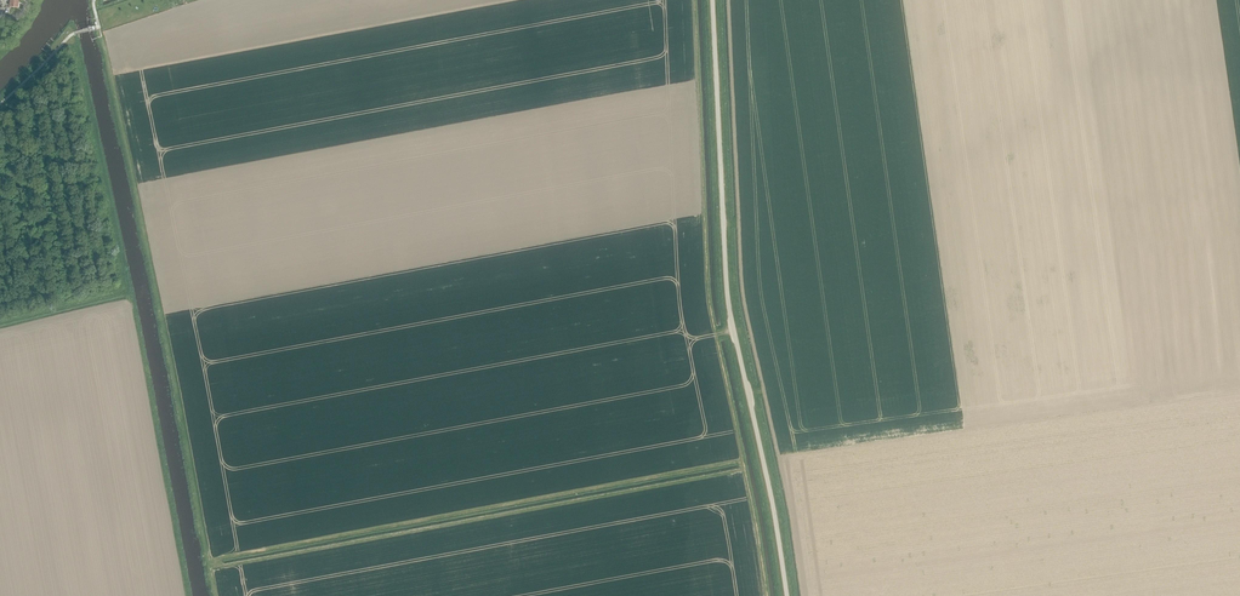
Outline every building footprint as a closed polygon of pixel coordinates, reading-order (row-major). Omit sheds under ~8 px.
[(6,0),(10,1),(9,7),(18,8),(19,1),(16,0),(6,0)]
